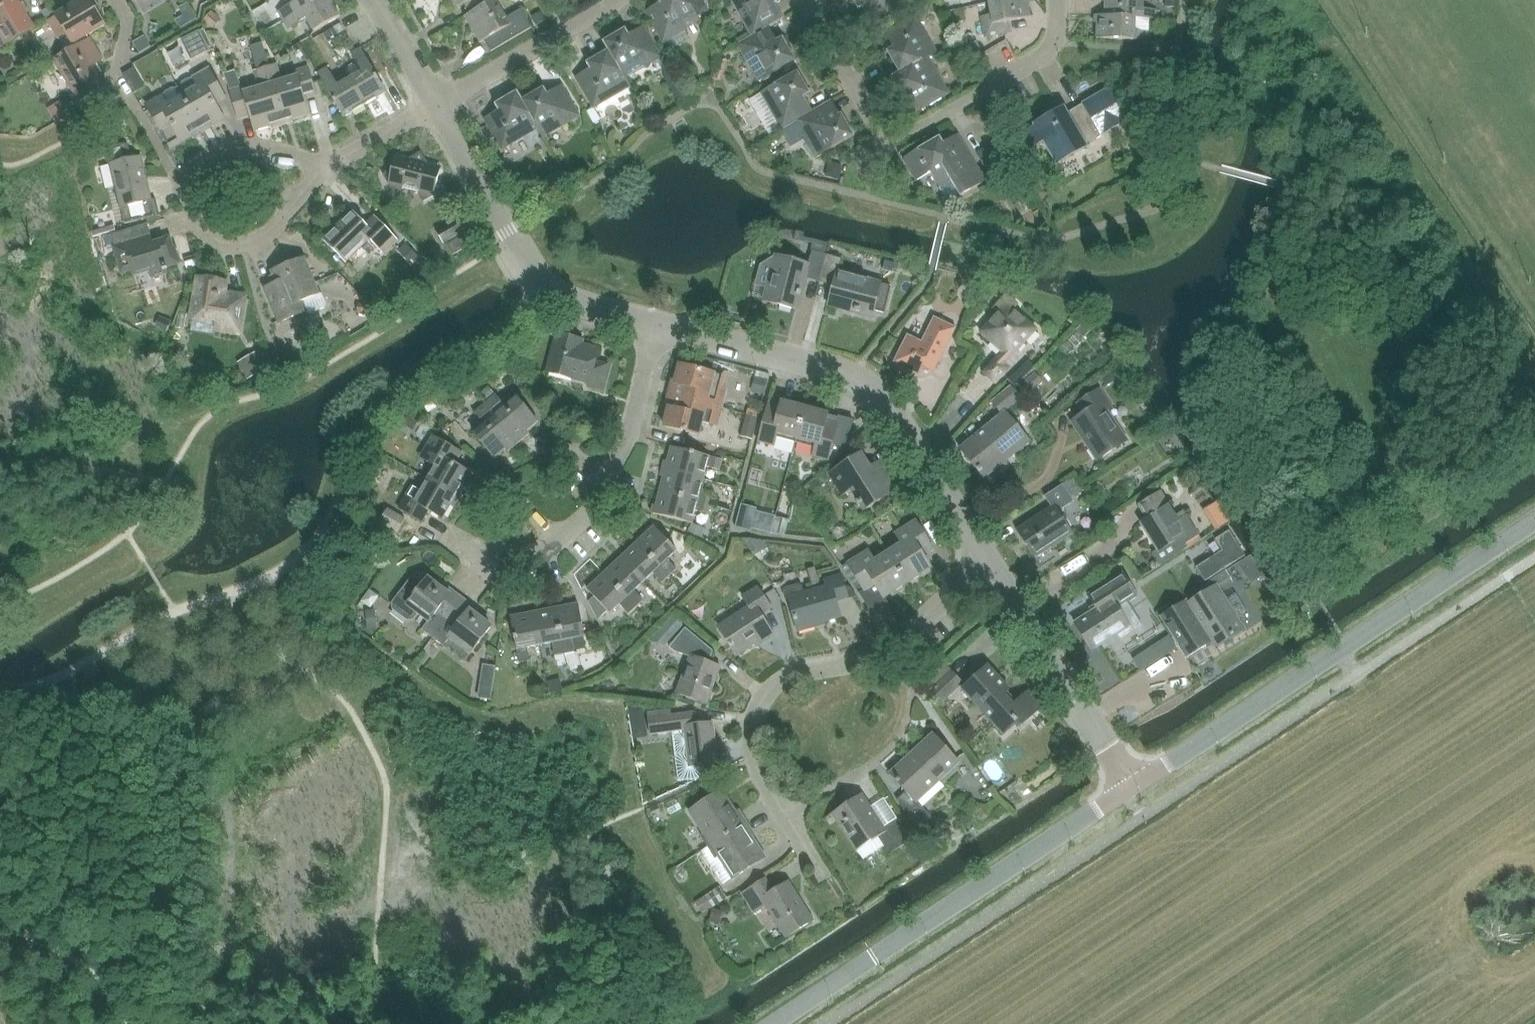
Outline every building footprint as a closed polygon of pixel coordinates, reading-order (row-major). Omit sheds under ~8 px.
[(0,48),(36,27),(20,0),(0,0),(0,47),(0,48)] [(58,14),(58,16),(50,21),(60,38),(68,34),(75,44),(107,25),(93,0),(82,0),(58,14)] [(199,6),(196,0),(178,0),(185,13),(199,6)] [(298,2),(280,12),(285,21),(322,0),(297,0),(298,2)] [(332,0),(322,0),(285,21),(290,30),(308,19),(315,32),(342,17),(332,0)] [(458,8),(463,6),(469,15),(495,0),(453,0),(458,8)] [(497,0),(495,0),(469,15),(463,18),(479,44),(483,41),(490,53),(532,28),(521,10),(507,18),(497,0)] [(647,12),(664,42),(702,21),(694,7),(706,0),(658,0),(661,4),(647,12)] [(752,35),(753,36),(768,27),(769,28),(784,20),(775,5),(782,1),(781,0),(733,0),(732,1),(752,35)] [(858,11),(864,7),(873,22),(903,5),(901,0),(852,0),(858,11)] [(1030,0),(1009,0),(988,4),(990,15),(980,17),(984,38),(1012,32),(1010,23),(1033,19),(1030,0)] [(1102,2),(1105,2),(1104,16),(1104,17),(1136,19),(1156,20),(1157,9),(1143,9),(1144,0),(1102,0),(1102,2)] [(1136,19),(1104,17),(1104,16),(1094,15),(1093,23),(1097,23),(1097,38),(1148,40),(1149,31),(1136,30),(1136,19)] [(914,17),(884,35),(892,49),(886,52),(899,73),(899,74),(927,58),(927,59),(935,54),(914,17)] [(753,36),(752,35),(739,43),(761,79),(795,59),(783,39),(777,42),(769,28),(768,27),(753,36)] [(334,28),(323,34),(328,42),(339,36),(338,34),(334,28)] [(602,43),(607,52),(609,52),(624,79),(626,79),(661,58),(644,28),(629,37),(625,30),(602,43)] [(200,30),(182,39),(189,52),(193,50),(196,56),(209,49),(209,48),(200,31),(200,30)] [(92,38),(56,60),(81,101),(108,85),(96,64),(105,59),(92,38)] [(140,39),(134,42),(140,53),(150,47),(146,41),(140,39)] [(365,73),(353,80),(367,105),(388,94),(362,49),(354,53),(365,73)] [(609,52),(607,52),(586,65),(589,70),(575,79),(593,110),(631,88),(626,79),(624,79),(609,52)] [(718,58),(716,66),(726,68),(728,61),(718,58)] [(899,74),(899,73),(890,79),(903,101),(909,98),(917,112),(948,95),(927,59),(927,58),(899,74)] [(268,69),(284,123),(311,115),(307,100),(318,97),(310,69),(298,73),(299,77),(285,82),(280,65),(268,69)] [(345,118),(367,105),(353,80),(340,87),(329,68),(319,74),(345,118)] [(136,69),(125,75),(136,94),(147,87),(136,69)] [(211,69),(196,78),(193,79),(189,79),(184,82),(181,87),(205,130),(225,118),(218,105),(229,99),(211,69)] [(260,89),(246,94),(239,71),(225,75),(240,120),(253,117),(257,132),(284,123),(268,69),(255,72),(260,89)] [(794,124),(798,122),(797,122),(812,113),(804,99),(810,95),(797,73),(761,93),(782,131),(783,130),(794,124)] [(544,88),(523,101),(522,101),(538,128),(537,129),(543,139),(581,116),(562,85),(547,94),(544,88)] [(164,96),(149,105),(166,135),(173,148),(183,142),(205,130),(181,87),(176,89),(175,89),(171,89),(166,92),(164,96)] [(1035,129),(1025,135),(1033,149),(1043,143),(1056,166),(1087,148),(1085,146),(1100,137),(1100,138),(1126,123),(1108,91),(1067,116),(1063,110),(1034,127),(1035,129)] [(502,150),(537,129),(538,128),(522,101),(523,101),(518,92),(495,105),(498,111),(484,120),(502,150)] [(831,102),(812,113),(797,122),(798,122),(818,158),(855,137),(842,115),(839,117),(831,102)] [(62,106),(51,112),(57,122),(68,116),(62,106)] [(794,124),(783,130),(791,143),(801,138),(794,124)] [(940,139),(904,160),(917,182),(931,174),(940,188),(951,181),(961,197),(986,183),(958,136),(943,144),(940,139)] [(127,144),(109,148),(107,152),(109,162),(113,164),(123,208),(154,201),(144,157),(134,159),(131,147),(127,144)] [(397,169),(384,176),(395,196),(409,187),(416,188),(425,203),(444,192),(437,179),(439,178),(440,173),(437,167),(433,166),(430,168),(422,154),(409,162),(407,158),(403,158),(397,161),(396,167),(397,169)] [(830,164),(826,176),(839,179),(842,167),(830,164)] [(350,179),(343,187),(356,199),(363,191),(350,179)] [(353,211),(323,240),(346,264),(370,241),(384,255),(399,241),(375,216),(366,225),(353,211)] [(443,244),(473,228),(466,215),(436,232),(443,244)] [(143,227),(113,235),(123,270),(126,272),(133,270),(134,275),(152,272),(153,276),(167,273),(166,270),(168,269),(168,267),(179,264),(180,262),(177,249),(174,249),(171,241),(169,240),(154,244),(153,238),(147,240),(143,227)] [(467,234),(447,245),(453,255),(473,244),(467,234)] [(807,277),(820,281),(827,255),(812,251),(809,264),(776,255),(764,301),(798,310),(807,277)] [(842,259),(827,255),(820,281),(834,284),(828,305),(873,317),(875,311),(884,313),(891,286),(882,284),(882,283),(839,271),(842,259)] [(281,286),(268,291),(281,324),(305,314),(310,316),(323,311),(326,304),(322,295),(320,294),(307,261),(276,274),(281,286)] [(914,266),(911,274),(919,277),(921,269),(914,266)] [(202,278),(194,318),(219,323),(218,328),(240,332),(246,298),(225,294),(227,283),(202,278)] [(992,282),(986,290),(997,297),(1003,289),(992,282)] [(998,314),(981,334),(1003,354),(999,359),(998,357),(984,373),(996,384),(1010,369),(1006,365),(1037,330),(1015,310),(1019,306),(1007,295),(993,310),(998,314)] [(908,335),(894,363),(918,375),(923,367),(935,373),(957,329),(935,318),(922,343),(908,335)] [(1088,321),(1078,329),(1084,337),(1094,328),(1088,321)] [(558,334),(547,372),(590,384),(589,388),(605,392),(613,366),(598,362),(601,350),(575,343),(576,339),(558,334)] [(1027,349),(1014,367),(1029,378),(1042,361),(1027,349)] [(679,365),(671,397),(721,408),(725,391),(721,390),(725,376),(679,365)] [(1111,372),(1102,378),(1107,385),(1116,378),(1111,372)] [(764,395),(768,380),(754,376),(750,392),(764,395)] [(489,387),(482,393),(487,399),(494,393),(489,387)] [(1002,415),(960,449),(985,479),(1031,442),(1006,412),(1021,401),(1011,388),(992,403),(1002,415)] [(1084,414),(1072,422),(1098,460),(1127,441),(1107,411),(1112,408),(1099,389),(1078,404),(1084,414)] [(496,395),(485,404),(519,444),(529,436),(527,432),(538,424),(517,399),(506,408),(496,395)] [(721,408),(671,397),(664,428),(700,436),(703,423),(717,426),(721,408)] [(777,437),(795,442),(804,408),(782,402),(779,414),(767,411),(759,443),(774,446),(777,437)] [(519,444),(485,404),(475,413),(485,425),(474,434),(494,459),(505,451),(508,454),(519,444)] [(804,408),(795,442),(815,447),(813,456),(829,461),(833,446),(844,449),(853,421),(838,416),(835,426),(826,423),(828,414),(804,408)] [(747,414),(740,437),(753,441),(759,418),(747,414)] [(405,419),(403,422),(414,428),(418,421),(409,416),(408,415),(405,419)] [(437,469),(429,481),(456,497),(469,474),(455,466),(462,454),(439,441),(427,463),(437,469)] [(666,462),(664,469),(705,480),(708,468),(719,471),(722,460),(674,448),(670,463),(666,462)] [(862,454),(832,473),(844,492),(846,493),(847,494),(851,492),(853,490),(864,508),(865,509),(867,510),(868,510),(870,509),(898,492),(898,491),(898,489),(887,472),(886,471),(884,472),(879,465),(878,465),(871,468),(862,454)] [(705,480),(664,469),(663,477),(666,477),(662,492),(711,505),(714,495),(702,492),(705,480)] [(1073,478),(1062,485),(1071,498),(1075,495),(1080,492),(1081,491),(1073,478)] [(456,497),(429,481),(422,494),(413,489),(401,510),(423,523),(430,512),(443,519),(456,497)] [(1050,506),(1016,529),(1036,559),(1074,534),(1059,512),(1074,502),(1071,498),(1062,485),(1044,498),(1050,506)] [(711,505),(662,492),(658,506),(655,505),(653,512),(694,523),(697,512),(709,515),(711,505)] [(1161,494),(1139,507),(1148,521),(1141,524),(1158,552),(1153,555),(1160,567),(1188,550),(1185,545),(1198,537),(1187,518),(1179,523),(1161,494)] [(741,504),(735,528),(751,532),(752,529),(756,511),(757,508),(741,504)] [(388,509),(380,523),(398,533),(406,519),(388,509)] [(904,545),(890,553),(909,583),(932,569),(924,555),(934,548),(917,521),(898,534),(904,545)] [(693,524),(689,532),(700,537),(704,529),(693,524)] [(656,529),(638,545),(670,579),(678,572),(668,561),(677,553),(656,529)] [(764,540),(742,538),(754,556),(768,547),(764,540)] [(670,579),(638,545),(622,560),(644,585),(653,577),(662,587),(670,579)] [(885,598),(909,583),(890,553),(876,562),(870,552),(850,565),(866,591),(877,584),(885,598)] [(644,585),(622,560),(606,575),(637,610),(645,603),(635,593),(644,585)] [(784,590),(782,593),(784,599),(790,598),(798,629),(799,629),(799,631),(815,627),(815,624),(839,618),(833,598),(852,593),(847,584),(841,585),(837,572),(821,576),(825,588),(802,594),(800,588),(797,586),(784,590)] [(1088,596),(1098,611),(1077,624),(1094,651),(1131,626),(1123,614),(1131,609),(1127,604),(1139,597),(1123,573),(1088,596)] [(637,610),(606,575),(588,591),(611,616),(621,607),(630,616),(637,610)] [(424,632),(434,640),(463,602),(453,594),(451,597),(430,581),(425,587),(418,582),(414,582),(396,606),(396,610),(404,616),(408,615),(413,609),(431,623),(424,632)] [(1187,601),(1162,616),(1174,635),(1172,637),(1184,657),(1205,644),(1200,636),(1205,633),(1215,648),(1243,630),(1217,587),(1189,605),(1187,601)] [(750,608),(719,627),(737,655),(772,632),(761,615),(770,609),(757,588),(743,597),(750,608)] [(474,610),(463,602),(434,640),(445,648),(452,640),(472,656),(493,629),(472,613),(474,610)] [(579,607),(557,611),(565,657),(575,656),(572,642),(585,639),(579,607)] [(374,610),(366,611),(368,629),(376,628),(374,610)] [(565,657),(557,611),(534,615),(540,648),(552,646),(555,659),(565,657)] [(540,648),(534,615),(511,619),(519,665),(529,663),(527,650),(540,648)] [(673,619),(655,639),(663,646),(681,627),(673,619)] [(669,650),(690,657),(677,694),(707,704),(720,665),(709,661),(713,650),(685,627),(669,650)] [(1170,636),(1155,645),(1163,657),(1177,648),(1170,636)] [(988,668),(964,690),(1006,735),(1017,724),(1021,727),(1043,707),(1029,692),(1014,706),(1005,697),(1010,692),(988,668)] [(952,672),(932,691),(943,703),(963,683),(952,672)] [(480,685),(478,698),(491,700),(493,687),(480,685)] [(630,708),(628,708),(631,724),(645,721),(643,706),(642,702),(630,704),(630,708)] [(704,765),(719,763),(713,723),(697,725),(695,713),(672,716),(671,710),(648,713),(651,735),(673,732),(674,732),(674,731),(686,729),(690,754),(688,754),(676,756),(680,782),(701,779),(705,774),(704,765)] [(673,732),(676,756),(688,754),(685,730),(674,732),(673,732)] [(891,774),(904,789),(906,791),(897,800),(917,831),(933,817),(918,801),(959,764),(933,735),(891,774)] [(702,837),(710,848),(747,824),(740,813),(737,815),(722,792),(691,812),(706,834),(702,837)] [(862,795),(833,814),(858,852),(879,838),(890,855),(912,841),(898,820),(884,829),(862,795)] [(747,824),(710,848),(717,859),(720,856),(735,878),(766,858),(752,837),(754,835),(747,824)] [(766,880),(743,895),(755,914),(767,907),(787,939),(814,921),(789,882),(774,892),(766,880)] [(706,898),(695,904),(702,915),(713,908),(706,898)] [(713,910),(711,921),(720,923),(722,912),(713,910)]
